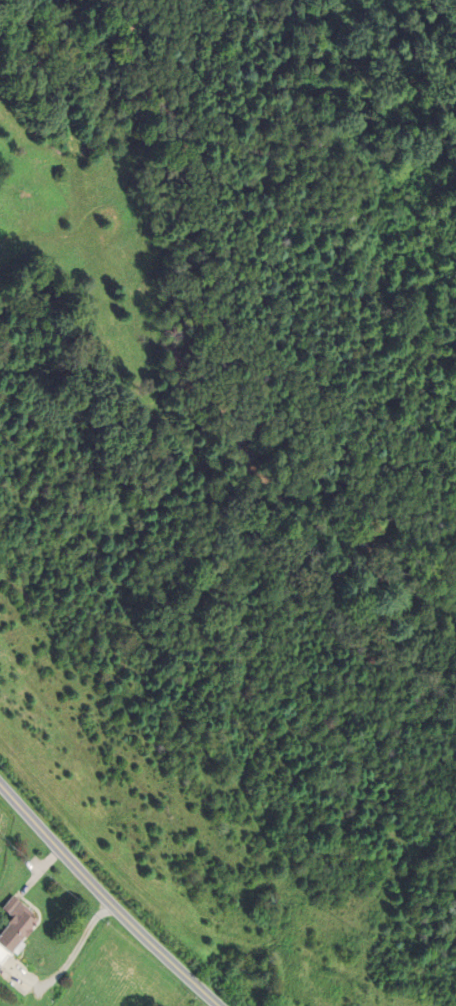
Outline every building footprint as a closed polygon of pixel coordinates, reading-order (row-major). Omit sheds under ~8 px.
[(39,918),(11,896),(1,909),(13,918),(0,934),(0,968),(39,918)]
